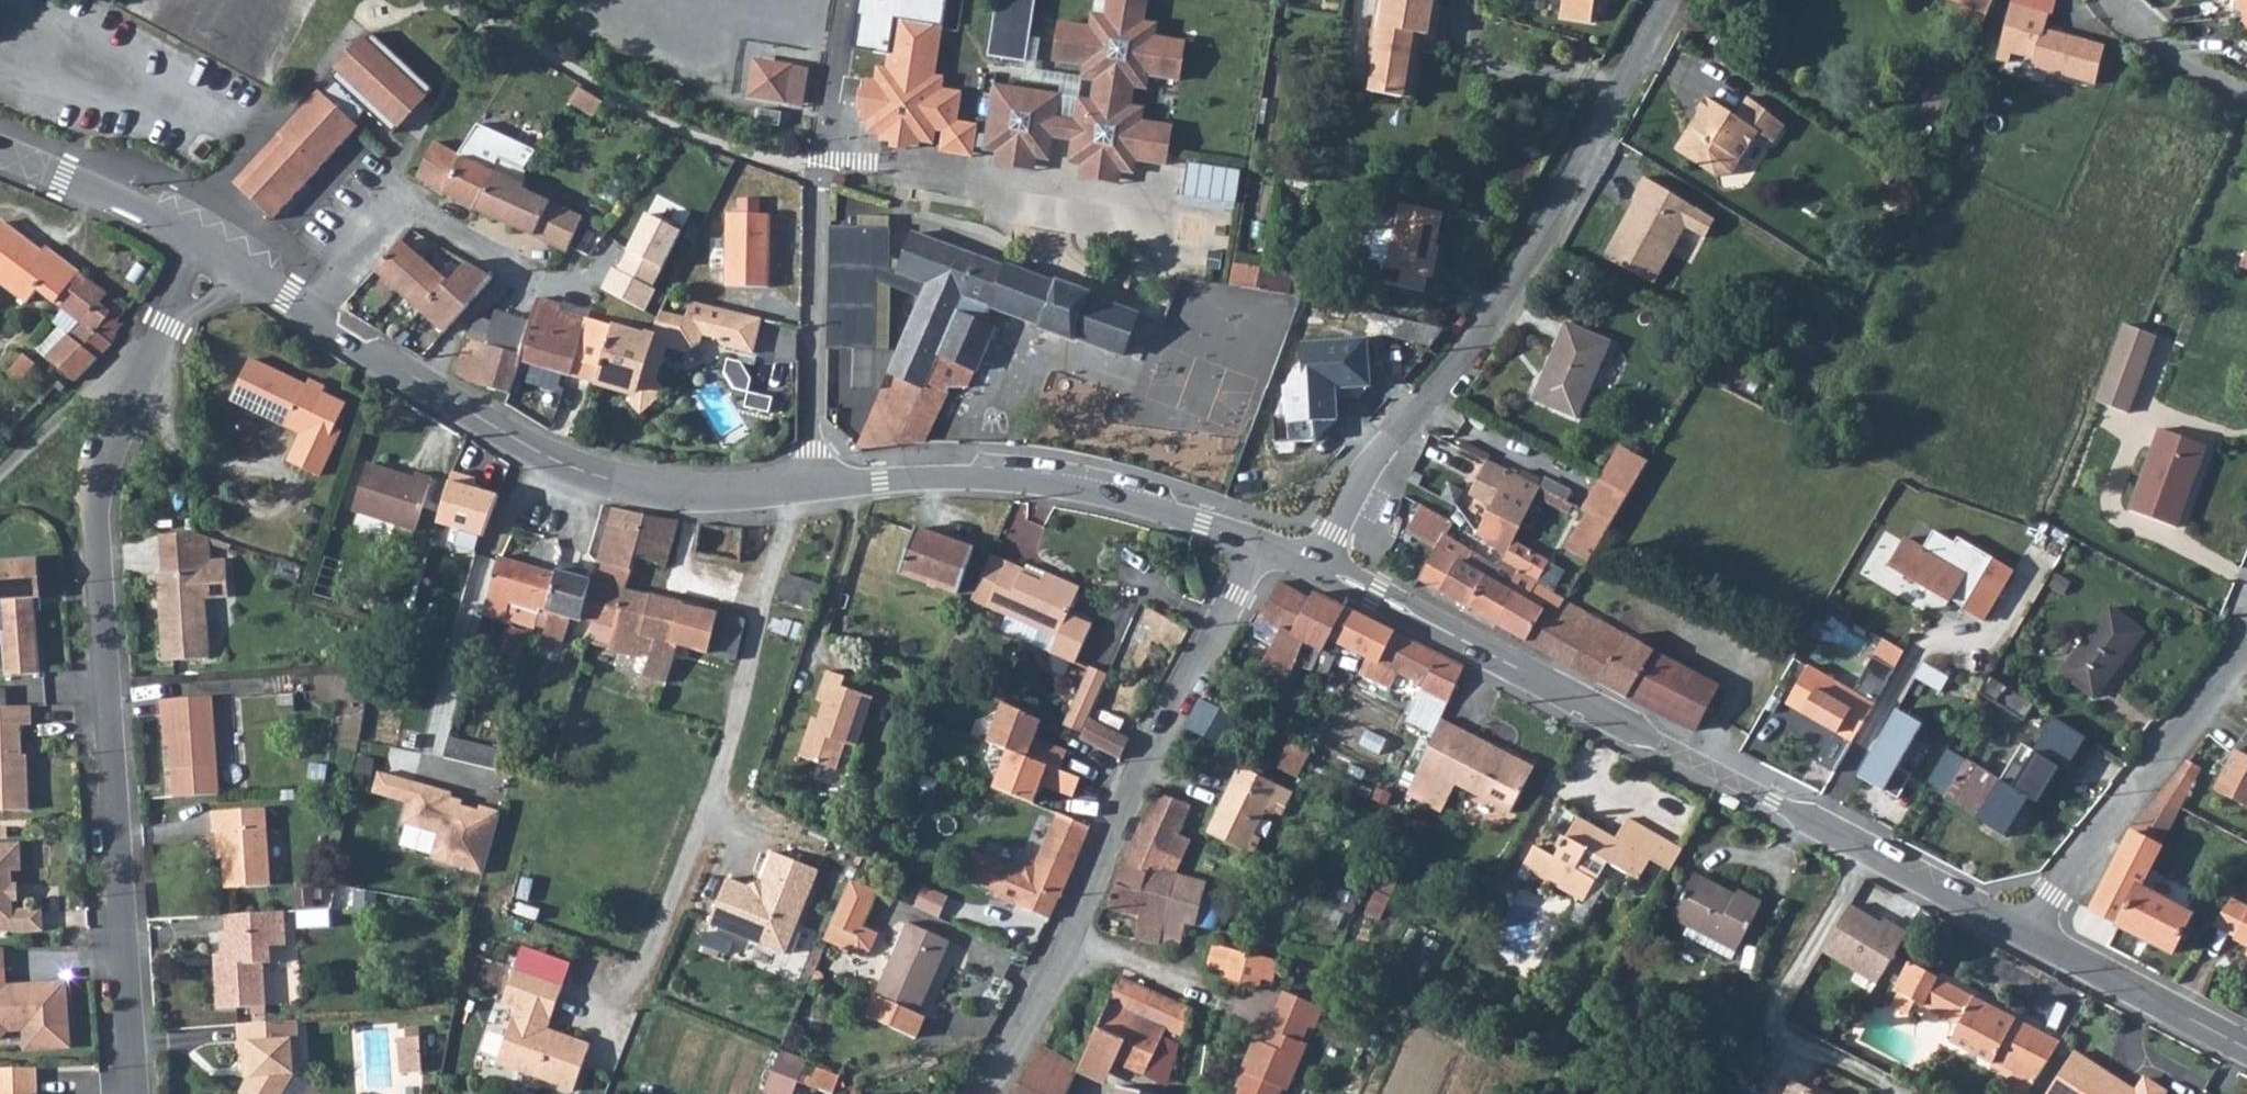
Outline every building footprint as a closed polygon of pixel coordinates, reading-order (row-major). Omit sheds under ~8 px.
[(983,53),(1022,58),(1030,0),(991,0),(983,53)] [(1081,163),(1083,162),(1098,152),(1116,155),(1121,122),(1140,0),(1138,0),(1108,0),(1106,15),(1099,13),(1089,79),(1096,80),(1093,99),(1086,98),(1076,162),(1081,163)] [(1121,122),(1171,132),(1172,125),(1141,120),(1143,107),(1130,105),(1133,86),(1146,88),(1149,75),(1179,80),(1185,41),(1154,36),(1156,22),(1144,20),(1147,1),(1140,0),(1121,122)] [(1397,83),(1407,84),(1415,36),(1429,37),(1435,1),(1429,0),(1390,0),(1373,94),(1394,98),(1397,83)] [(1560,18),(1591,23),(1594,0),(1563,0),(1560,18)] [(1985,14),(1991,0),(1960,0),(1959,2),(1985,14)] [(2048,12),(2053,0),(2010,0),(2010,1),(2048,12)] [(2246,15),(2246,0),(2237,0),(2246,15)] [(2010,1),(2004,27),(1996,59),(2092,83),(2101,47),(2043,30),(2046,18),(2048,12),(2010,1)] [(1056,61),(1084,65),(1082,78),(1089,79),(1099,13),(1093,13),(1090,25),(1061,20),(1056,61)] [(928,122),(935,73),(942,28),(943,25),(896,17),(889,65),(879,63),(877,77),(870,75),(864,112),(883,116),(880,135),(884,136),(918,143),(921,121),(928,122)] [(241,191),(271,220),(357,126),(353,122),(365,109),(390,132),(399,123),(395,119),(418,94),(422,98),(431,88),(370,32),(363,40),(359,37),(332,66),(336,70),(329,77),(333,80),(321,93),(318,90),(301,109),(278,134),(284,139),(238,188),(241,191)] [(1709,46),(1716,50),(1721,42),(1713,38),(1709,46)] [(789,68),(758,63),(752,94),(783,100),(789,68)] [(928,122),(936,123),(946,125),(957,127),(963,89),(944,86),(946,75),(935,73),(928,122)] [(570,97),(588,107),(597,91),(580,81),(570,97)] [(1394,98),(1404,99),(1407,84),(1397,83),(1394,98)] [(986,135),(1024,141),(1036,156),(1041,157),(1051,93),(995,84),(986,135)] [(1041,157),(1042,157),(1051,151),(1053,136),(1073,139),(1070,157),(1076,162),(1086,98),(1079,97),(1076,120),(1057,117),(1060,94),(1051,93),(1041,157)] [(1700,168),(1717,132),(1752,144),(1759,133),(1770,140),(1780,125),(1741,96),(1730,114),(1704,97),(1695,110),(1700,119),(1692,131),(1689,129),(1675,152),(1700,168)] [(782,113),(764,109),(762,123),(780,127),(782,113)] [(1116,155),(1135,158),(1166,163),(1167,156),(1171,132),(1121,122),(1116,155)] [(941,156),(973,162),(978,131),(957,127),(946,125),(941,156)] [(1700,168),(1725,184),(1752,144),(1717,132),(1700,168)] [(446,192),(474,206),(492,169),(486,165),(496,147),(469,133),(459,152),(464,155),(446,192)] [(233,182),(238,188),(284,139),(278,134),(233,182)] [(986,135),(985,148),(997,150),(994,162),(1034,169),(1036,156),(1024,141),(986,135)] [(430,183),(446,192),(464,155),(459,152),(442,144),(435,141),(416,176),(430,183)] [(1078,176),(1112,181),(1116,155),(1098,152),(1083,162),(1081,163),(1078,176)] [(1112,181),(1118,182),(1120,169),(1134,172),(1135,158),(1116,155),(1112,181)] [(474,206),(508,222),(533,234),(566,251),(568,247),(584,215),(527,186),(524,167),(498,156),(492,169),(474,206)] [(1188,163),(1184,196),(1236,203),(1241,170),(1188,163)] [(841,184),(847,185),(849,179),(838,176),(836,183),(841,184)] [(1713,242),(1725,219),(1643,180),(1632,200),(1636,202),(1630,211),(1636,214),(1631,221),(1624,217),(1600,257),(1661,287),(1688,233),(1713,242)] [(1395,285),(1413,206),(1403,204),(1389,265),(1386,264),(1382,282),(1395,285)] [(1395,285),(1427,292),(1431,277),(1435,253),(1443,213),(1413,206),(1395,285)] [(727,212),(727,285),(768,286),(769,212),(727,212)] [(611,268),(602,289),(633,304),(647,310),(679,233),(645,216),(619,272),(611,268)] [(9,229),(0,222),(0,223),(0,241),(9,229)] [(892,228),(831,226),(827,349),(876,350),(877,282),(922,299),(928,283),(899,272),(891,268),(892,228)] [(24,302),(35,289),(54,303),(77,274),(42,248),(39,251),(9,229),(0,241),(0,284),(24,302)] [(890,375),(923,389),(926,384),(945,393),(948,388),(964,386),(970,385),(995,329),(985,324),(992,306),(1040,324),(1039,326),(1075,340),(1076,338),(1122,355),(1138,313),(1091,295),(1092,293),(1057,280),(1056,283),(981,254),(979,257),(914,232),(899,272),(928,283),(922,299),(890,375)] [(375,269),(445,332),(473,300),(449,280),(464,258),(441,245),(429,264),(400,240),(375,269)] [(1431,277),(1435,277),(1439,254),(1435,253),(1431,277)] [(449,280),(473,300),(492,276),(464,258),(449,280)] [(1261,265),(1256,279),(1287,289),(1292,275),(1261,265)] [(78,322),(44,357),(73,379),(74,380),(109,344),(95,333),(107,317),(116,323),(125,311),(77,274),(54,303),(78,322)] [(518,361),(522,361),(597,382),(614,326),(560,309),(561,305),(537,296),(529,323),(520,353),(518,361)] [(662,312),(647,355),(650,356),(665,349),(667,343),(685,349),(700,341),(703,332),(717,336),(721,344),(753,354),(763,319),(693,301),(689,319),(662,312)] [(469,338),(520,353),(529,323),(495,310),(491,323),(478,318),(469,338)] [(1366,331),(1432,346),(1446,327),(1398,316),(1371,310),(1366,331)] [(2100,402),(2130,414),(2159,337),(2128,325),(2100,402)] [(597,382),(636,393),(647,355),(652,339),(614,326),(597,382)] [(1532,401),(1576,420),(1607,345),(1565,327),(1532,401)] [(1149,364),(1157,341),(1146,336),(1136,360),(1149,364)] [(455,378),(510,393),(518,361),(520,353),(469,338),(455,378)] [(1301,344),(1305,386),(1334,384),(1335,389),(1370,386),(1367,339),(1301,344)] [(287,460),(316,474),(329,445),(324,443),(340,402),(320,393),(323,386),(308,379),(305,385),(248,359),(229,399),(301,432),(287,460)] [(860,450),(923,444),(945,393),(926,384),(923,389),(890,375),(860,450)] [(57,383),(53,386),(58,391),(63,387),(57,383)] [(772,410),(776,396),(752,389),(748,404),(772,410)] [(2132,512),(2178,530),(2209,449),(2163,431),(2142,487),(2132,512)] [(1598,478),(1629,493),(1648,461),(1619,444),(1598,478)] [(1476,535),(1480,538),(1508,553),(1540,488),(1487,463),(1478,481),(1499,491),(1476,535)] [(366,465),(351,512),(411,532),(429,477),(414,472),(411,479),(366,465)] [(477,478),(455,473),(439,524),(481,536),(497,494),(474,489),(477,478)] [(1580,507),(1586,510),(1612,523),(1629,493),(1598,478),(1580,507)] [(1437,544),(1442,535),(1446,537),(1453,523),(1446,519),(1420,505),(1408,527),(1437,544)] [(612,509),(596,562),(602,564),(628,572),(632,557),(644,516),(612,509)] [(1571,538),(1594,551),(1610,526),(1612,523),(1586,510),(1571,538)] [(644,516),(632,557),(654,564),(653,565),(659,567),(665,568),(678,521),(644,516)] [(698,524),(694,556),(739,562),(740,553),(742,530),(698,524)] [(914,527),(899,569),(957,590),(972,549),(914,527)] [(1985,620),(2015,571),(1958,537),(1955,542),(1934,530),(1924,547),(1907,537),(1892,562),(1912,575),(1910,577),(1932,590),(1929,594),(1947,605),(1953,595),(1968,604),(1965,609),(1985,620)] [(211,571),(209,539),(189,532),(188,532),(157,535),(160,575),(155,575),(161,663),(210,660),(206,609),(229,607),(226,570),(211,571)] [(1419,578),(1440,591),(1465,548),(1446,537),(1442,535),(1437,544),(1419,578)] [(1473,552),(1496,562),(1501,564),(1504,561),(1508,553),(1480,538),(1473,552)] [(1440,591),(1468,608),(1485,576),(1466,565),(1473,552),(1465,548),(1440,591)] [(991,554),(973,599),(987,606),(1007,561),(991,554)] [(613,628),(606,646),(634,658),(643,638),(654,641),(642,676),(663,684),(677,648),(673,647),(682,611),(683,606),(645,595),(653,565),(654,564),(632,557),(628,572),(613,628)] [(497,558),(481,616),(503,623),(508,606),(538,615),(539,611),(544,612),(554,575),(499,558),(497,558)] [(2,632),(5,676),(40,673),(34,598),(40,597),(37,559),(0,562),(0,629),(2,632)] [(1007,561),(987,606),(1007,615),(1037,629),(1055,637),(1048,651),(1073,663),(1091,625),(1067,614),(1080,587),(1047,572),(1044,580),(1026,573),(1027,570),(1007,561)] [(1488,578),(1508,589),(1519,570),(1504,561),(1501,564),(1496,562),(1488,578)] [(554,575),(544,612),(549,613),(574,620),(579,621),(580,617),(591,621),(613,628),(628,572),(602,564),(596,583),(584,579),(558,572),(556,571),(554,575)] [(559,566),(558,572),(584,579),(585,573),(559,566)] [(1497,625),(1525,642),(1548,603),(1544,601),(1546,598),(1532,590),(1537,580),(1519,570),(1508,589),(1515,593),(1497,625)] [(786,576),(779,600),(788,603),(812,610),(821,587),(786,576)] [(1468,608),(1497,625),(1515,593),(1508,589),(1488,578),(1485,576),(1468,608)] [(1260,616),(1259,619),(1263,621),(1281,631),(1276,640),(1262,664),(1288,678),(1291,670),(1294,663),(1303,642),(1292,636),(1310,600),(1279,584),(1260,616)] [(1310,600),(1292,636),(1303,642),(1319,651),(1321,652),(1324,649),(1329,640),(1328,639),(1345,609),(1314,594),(1310,600)] [(1525,642),(1572,669),(1625,700),(1627,698),(1643,669),(1655,676),(1666,657),(1565,600),(1559,610),(1548,603),(1525,642)] [(673,647),(677,648),(707,655),(708,650),(715,624),(717,616),(683,606),(682,611),(673,647)] [(2063,670),(2095,695),(2143,632),(2110,607),(2063,670)] [(1345,609),(1328,639),(1329,640),(1341,645),(1340,646),(1367,657),(1380,663),(1393,633),(1345,609)] [(538,615),(535,626),(545,629),(546,624),(549,613),(544,612),(539,611),(538,615)] [(549,613),(546,624),(571,632),(574,620),(549,613)] [(1037,629),(1007,615),(1000,630),(1031,644),(1037,629)] [(591,621),(586,640),(587,640),(599,644),(606,646),(613,628),(591,621)] [(1263,621),(1258,630),(1276,640),(1281,631),(1263,621)] [(514,623),(507,651),(523,654),(530,627),(514,623)] [(715,624),(708,650),(734,656),(741,632),(715,624)] [(1393,633),(1380,663),(1381,664),(1396,671),(1397,673),(1423,686),(1420,690),(1446,703),(1463,669),(1393,633)] [(1236,639),(1221,662),(1229,667),(1243,644),(1236,639)] [(1319,651),(1310,668),(1315,670),(1324,673),(1326,674),(1340,646),(1341,645),(1329,640),(1324,649),(1321,652),(1319,651)] [(1367,657),(1361,667),(1374,674),(1381,664),(1380,663),(1367,657)] [(1627,698),(1693,730),(1718,687),(1666,657),(1655,676),(1643,669),(1627,698)] [(1294,663),(1291,670),(1298,673),(1301,666),(1294,663)] [(1783,708),(1850,747),(1884,687),(1891,676),(1869,664),(1849,699),(1804,673),(1783,708)] [(1926,664),(1920,678),(1945,688),(1950,674),(1926,664)] [(1063,725),(1082,733),(1088,720),(1107,675),(1088,668),(1063,725)] [(807,728),(797,755),(836,768),(844,742),(856,745),(872,697),(841,687),(845,675),(825,669),(814,700),(820,702),(810,729),(807,728)] [(1315,670),(1313,675),(1321,679),(1324,673),(1315,670)] [(1978,694),(1995,704),(1997,702),(2025,719),(2034,703),(1990,676),(1978,694)] [(210,700),(157,705),(159,724),(167,724),(173,799),(219,796),(210,700)] [(1200,700),(1185,728),(1226,746),(1240,717),(1200,700)] [(1041,721),(1003,702),(987,743),(1008,751),(1059,771),(1067,752),(1034,739),(1041,721)] [(1887,706),(1851,773),(1895,795),(1905,775),(1893,770),(1918,722),(1887,706)] [(31,707),(0,708),(0,811),(28,811),(27,764),(22,764),(20,726),(31,725),(31,707)] [(1082,733),(1079,739),(1120,760),(1129,741),(1088,720),(1082,733)] [(1441,721),(1439,724),(1470,739),(1471,737),(1441,721)] [(1439,724),(1407,793),(1434,808),(1447,781),(1451,783),(1508,813),(1529,770),(1506,758),(1505,761),(1468,742),(1470,739),(1439,724)] [(2217,788),(2246,804),(2246,735),(2223,764),(2228,768),(2217,788)] [(447,738),(442,757),(494,771),(500,752),(447,738)] [(1304,777),(1315,748),(1291,739),(1280,768),(1304,777)] [(1930,783),(1947,793),(1967,760),(1950,750),(1930,783)] [(1946,798),(2007,834),(2053,761),(2035,750),(2013,786),(1968,760),(1946,798)] [(993,790),(1033,805),(1040,785),(1063,794),(1068,783),(1061,780),(1064,773),(1059,771),(1008,751),(993,790)] [(2117,925),(2171,952),(2191,913),(2141,889),(2202,767),(2197,765),(2201,758),(2194,754),(2178,773),(2136,824),(2092,911),(2118,923),(2117,925)] [(1507,756),(1506,758),(1529,770),(1530,767),(1507,756)] [(1239,767),(1207,832),(1244,851),(1265,809),(1271,812),(1276,803),(1285,807),(1292,793),(1239,767)] [(1080,779),(1064,773),(1061,780),(1068,783),(1063,794),(1073,797),(1080,779)] [(448,793),(410,784),(400,826),(435,835),(429,860),(481,873),(498,811),(477,806),(475,810),(458,806),(459,801),(447,798),(448,793)] [(1154,796),(1142,823),(1177,835),(1190,806),(1155,794),(1154,796)] [(263,808),(207,812),(208,833),(217,833),(221,888),(267,885),(263,808)] [(997,895),(995,900),(1047,922),(1056,900),(1058,902),(1089,829),(1058,815),(1036,866),(1017,871),(976,855),(965,882),(997,895)] [(1640,877),(1650,858),(1661,838),(1626,818),(1616,837),(1577,816),(1565,837),(1562,836),(1554,851),(1556,852),(1554,856),(1533,845),(1526,859),(1522,866),(1583,899),(1594,878),(1575,868),(1586,847),(1606,858),(1640,877)] [(1142,823),(1122,867),(1146,873),(1149,865),(1162,869),(1177,835),(1142,823)] [(1661,838),(1650,858),(1670,869),(1680,849),(1661,838)] [(43,931),(42,910),(13,911),(12,872),(21,871),(20,844),(0,845),(0,932),(43,931)] [(1586,847),(1575,868),(1594,878),(1606,858),(1586,847)] [(784,952),(817,868),(771,851),(759,883),(750,886),(726,877),(708,922),(784,952)] [(1146,873),(1135,917),(1138,917),(1133,941),(1146,944),(1146,942),(1151,919),(1164,921),(1175,881),(1176,876),(1162,869),(1149,865),(1146,873)] [(1122,867),(1103,909),(1135,917),(1146,873),(1122,867)] [(1690,927),(1731,948),(1735,950),(1739,945),(1754,915),(1761,902),(1738,889),(1734,895),(1694,874),(1671,917),(1690,927)] [(852,881),(848,879),(828,925),(857,938),(877,893),(867,888),(852,881)] [(1164,921),(1159,945),(1179,949),(1185,924),(1219,932),(1220,932),(1230,896),(1175,881),(1164,921)] [(923,885),(917,906),(944,913),(949,893),(923,885)] [(2215,921),(2236,933),(2246,914),(2246,908),(2231,899),(2215,921)] [(1890,924),(1853,903),(1824,950),(1857,969),(1861,963),(1882,975),(1909,928),(1892,919),(1890,924)] [(286,913),(225,917),(227,933),(221,934),(222,966),(214,967),(217,1010),(264,1006),(262,964),(271,963),(270,948),(288,946),(286,913)] [(2236,933),(2234,938),(2246,945),(2246,914),(2236,933)] [(1151,919),(1146,942),(1159,945),(1164,921),(1151,919)] [(906,923),(863,1018),(917,1041),(925,1019),(917,1015),(950,943),(906,923)] [(871,951),(878,937),(860,930),(857,938),(828,925),(822,940),(856,956),(871,951)] [(1213,947),(1207,968),(1226,972),(1223,981),(1258,989),(1266,957),(1236,950),(1213,947)] [(1,949),(0,949),(0,1035),(4,1030),(22,1029),(23,1050),(64,1048),(62,987),(24,988),(20,992),(3,993),(1,949)] [(1991,1060),(2012,1071),(2034,1082),(2060,1042),(1936,976),(1910,962),(1895,991),(1898,993),(1892,1004),(1906,1012),(1913,1001),(1920,1005),(1955,1024),(1946,1042),(1989,1065),(1991,1060)] [(554,984),(510,970),(499,1005),(513,1009),(494,1066),(573,1091),(588,1043),(545,1029),(559,986),(554,984)] [(1094,976),(1086,992),(1109,1001),(1116,986),(1094,976)] [(1109,1001),(1087,1048),(1087,1049),(1116,1063),(1128,1041),(1139,1017),(1166,1030),(1183,1037),(1192,1012),(1120,979),(1116,986),(1109,1001)] [(1281,1090),(1285,1092),(1305,1048),(1300,1046),(1308,1027),(1315,1031),(1324,1011),(1285,994),(1262,1045),(1255,1042),(1241,1073),(1246,1076),(1238,1093),(1279,1093),(1281,1090)] [(1128,1041),(1116,1063),(1144,1076),(1166,1030),(1139,1017),(1128,1041)] [(236,1024),(239,1061),(243,1061),(250,1060),(251,1072),(246,1081),(237,1093),(283,1093),(296,1075),(302,1075),(298,1020),(236,1024)] [(417,1037),(395,1039),(397,1075),(419,1073),(417,1037)] [(2048,1093),(2162,1093),(2166,1088),(2168,1085),(2147,1072),(2136,1090),(2111,1075),(2114,1070),(2077,1047),(2048,1093)] [(1043,1048),(1032,1073),(1057,1087),(1064,1091),(1079,1064),(1043,1048)] [(778,1051),(769,1073),(796,1084),(806,1063),(778,1051)] [(35,1068),(13,1069),(0,1070),(0,1093),(37,1093),(35,1068)] [(1012,1093),(1052,1093),(1057,1087),(1032,1073),(1027,1070),(1012,1093)] [(2004,1086),(2019,1093),(2027,1093),(2034,1082),(2012,1071),(2004,1086)] [(760,1092),(764,1093),(792,1093),(796,1084),(769,1073),(760,1092)] [(1791,1080),(1784,1093),(1819,1093),(1791,1080)]
